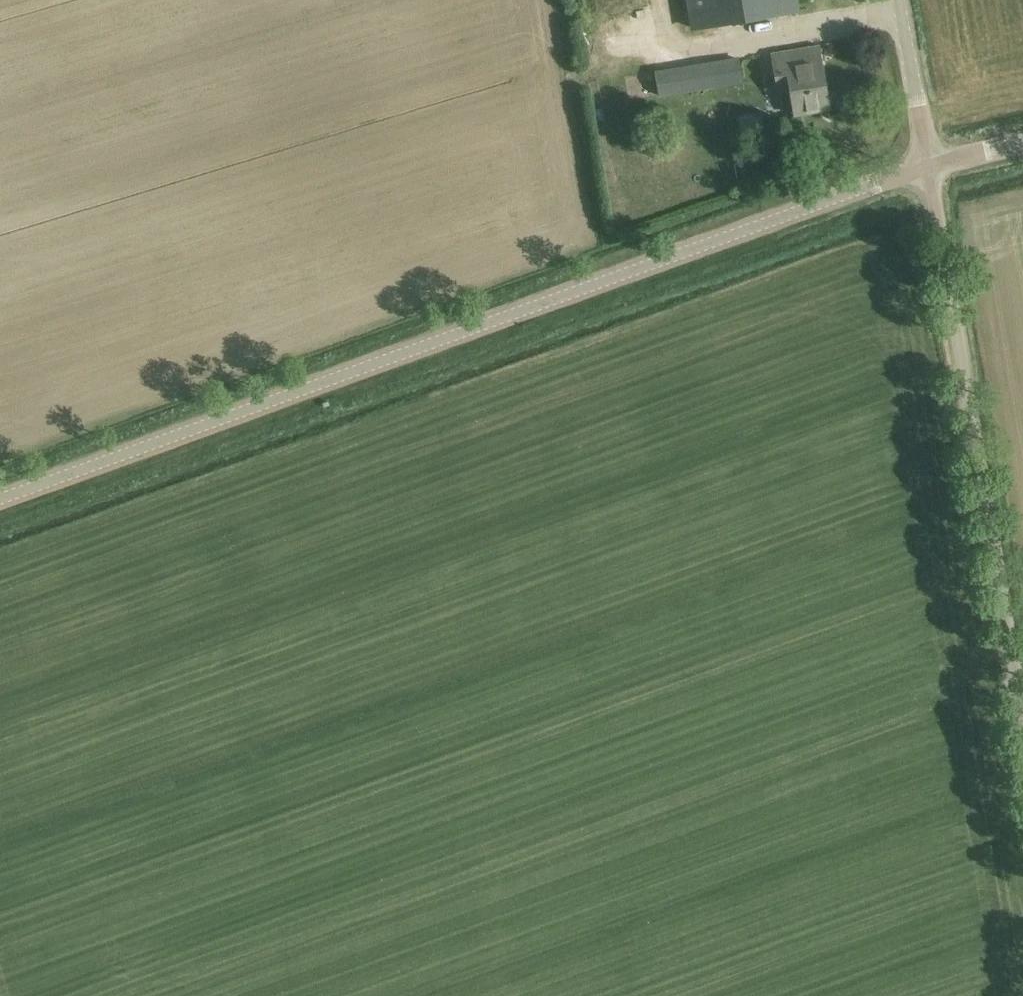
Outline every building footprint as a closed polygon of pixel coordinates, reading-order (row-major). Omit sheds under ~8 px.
[(688,11),(693,10),(696,28),(775,14),(795,11),(793,0),(686,0),(688,11)] [(638,18),(603,17),(602,43),(637,44),(638,18)] [(791,87),(796,113),(828,108),(825,88),(822,89),(821,81),(823,80),(820,61),(814,62),(811,48),(773,55),(779,89),(791,87)] [(742,81),(739,59),(712,64),(711,60),(646,70),(650,91),(710,81),(711,86),(742,81)]
